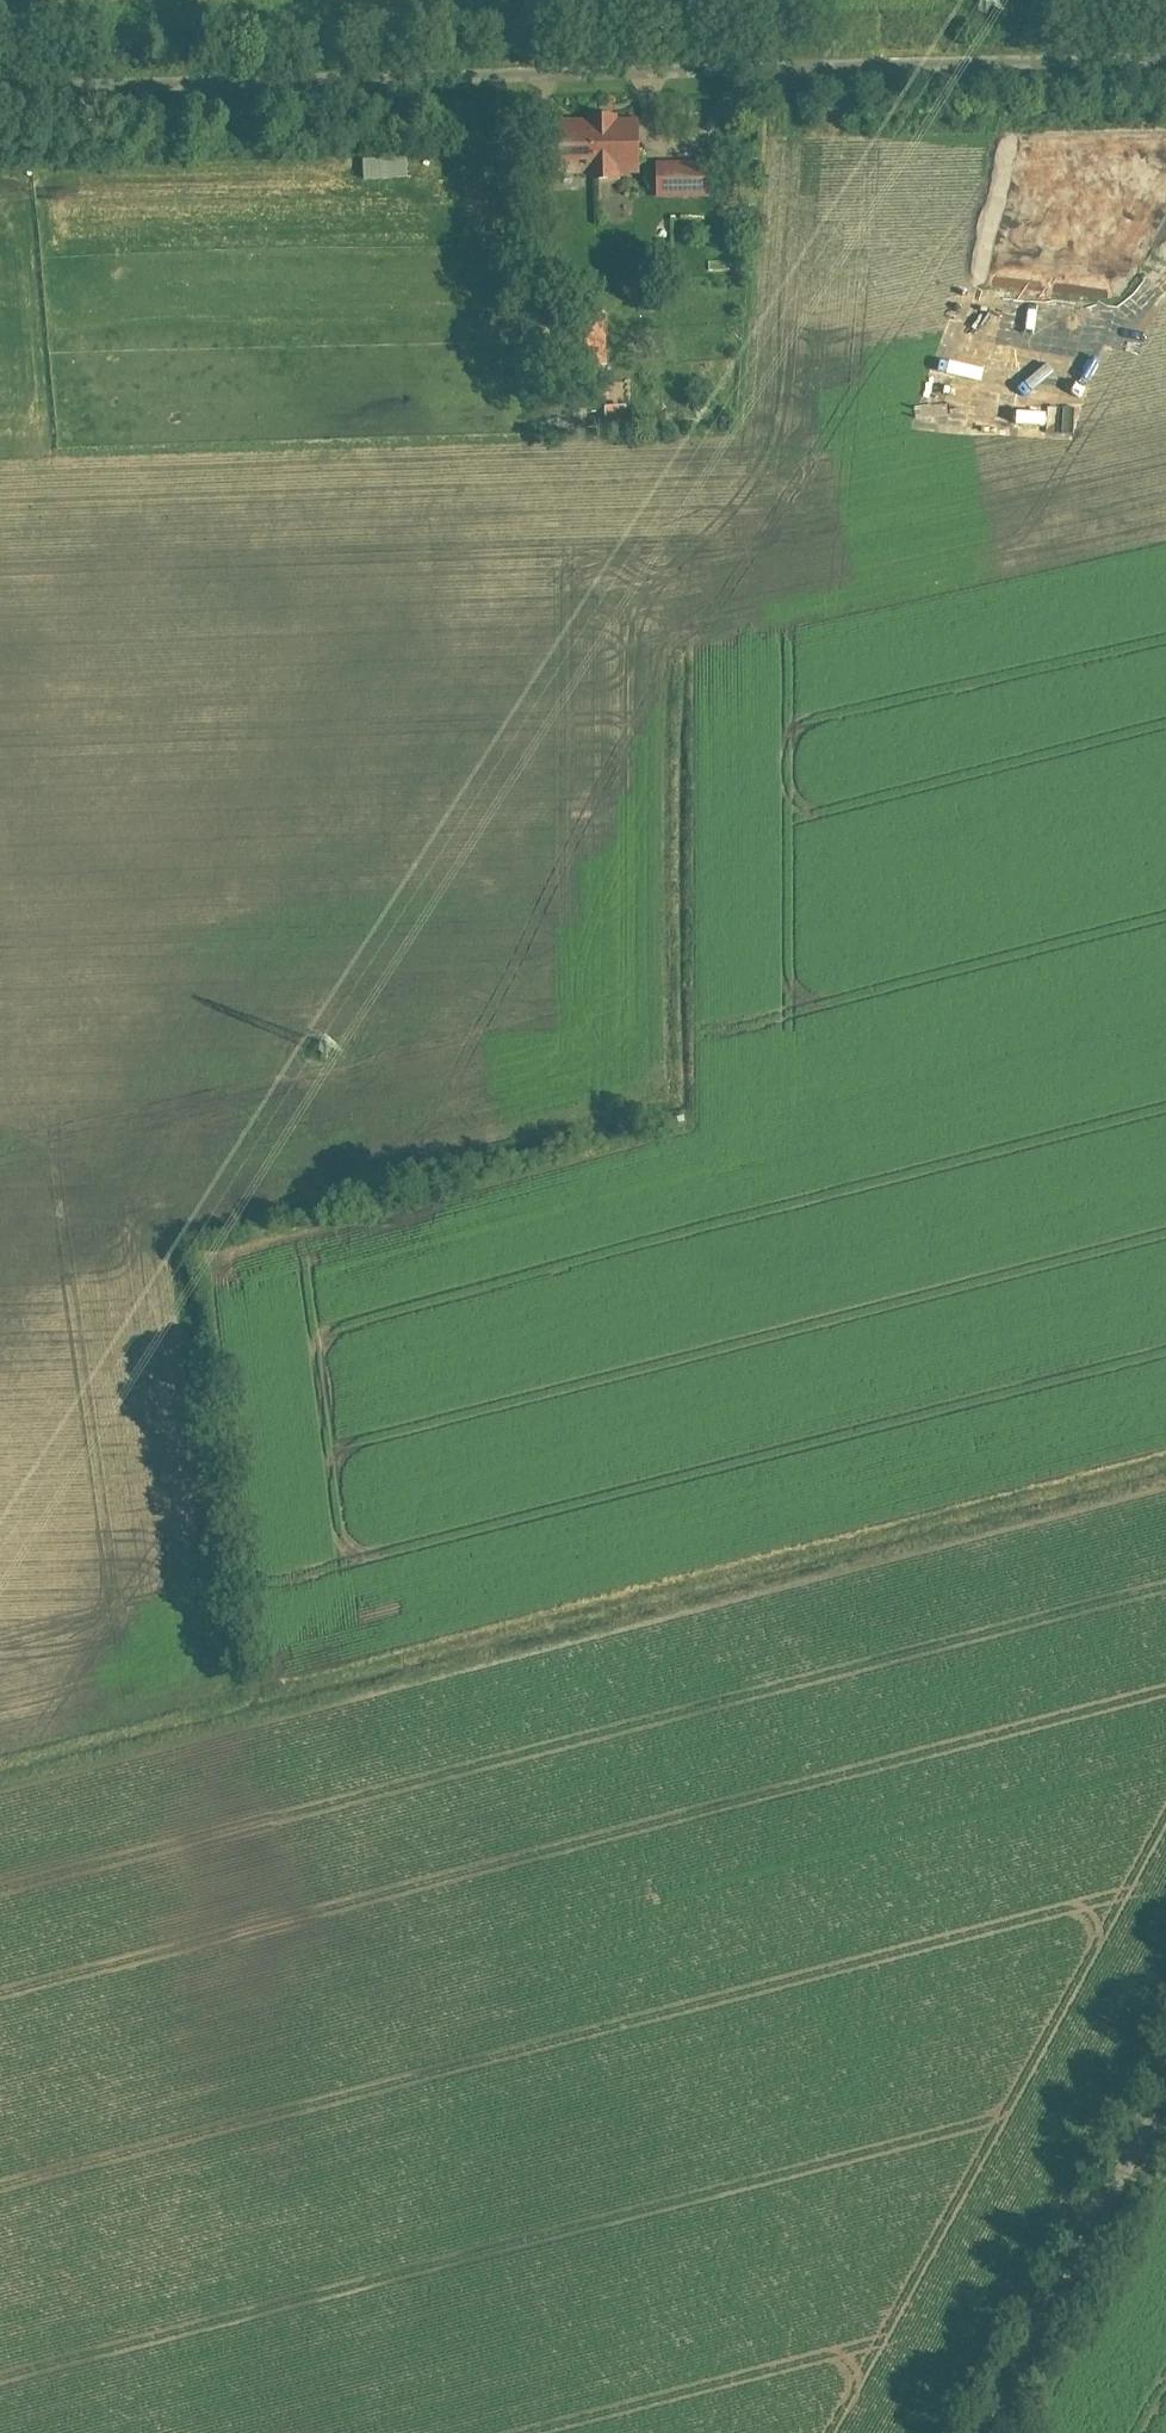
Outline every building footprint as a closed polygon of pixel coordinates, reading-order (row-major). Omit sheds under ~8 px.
[(639,115),(543,117),(544,178),(640,175),(639,115)] [(711,159),(654,160),(655,195),(712,193),(711,159)] [(610,307),(564,308),(565,362),(610,362),(610,307)]
